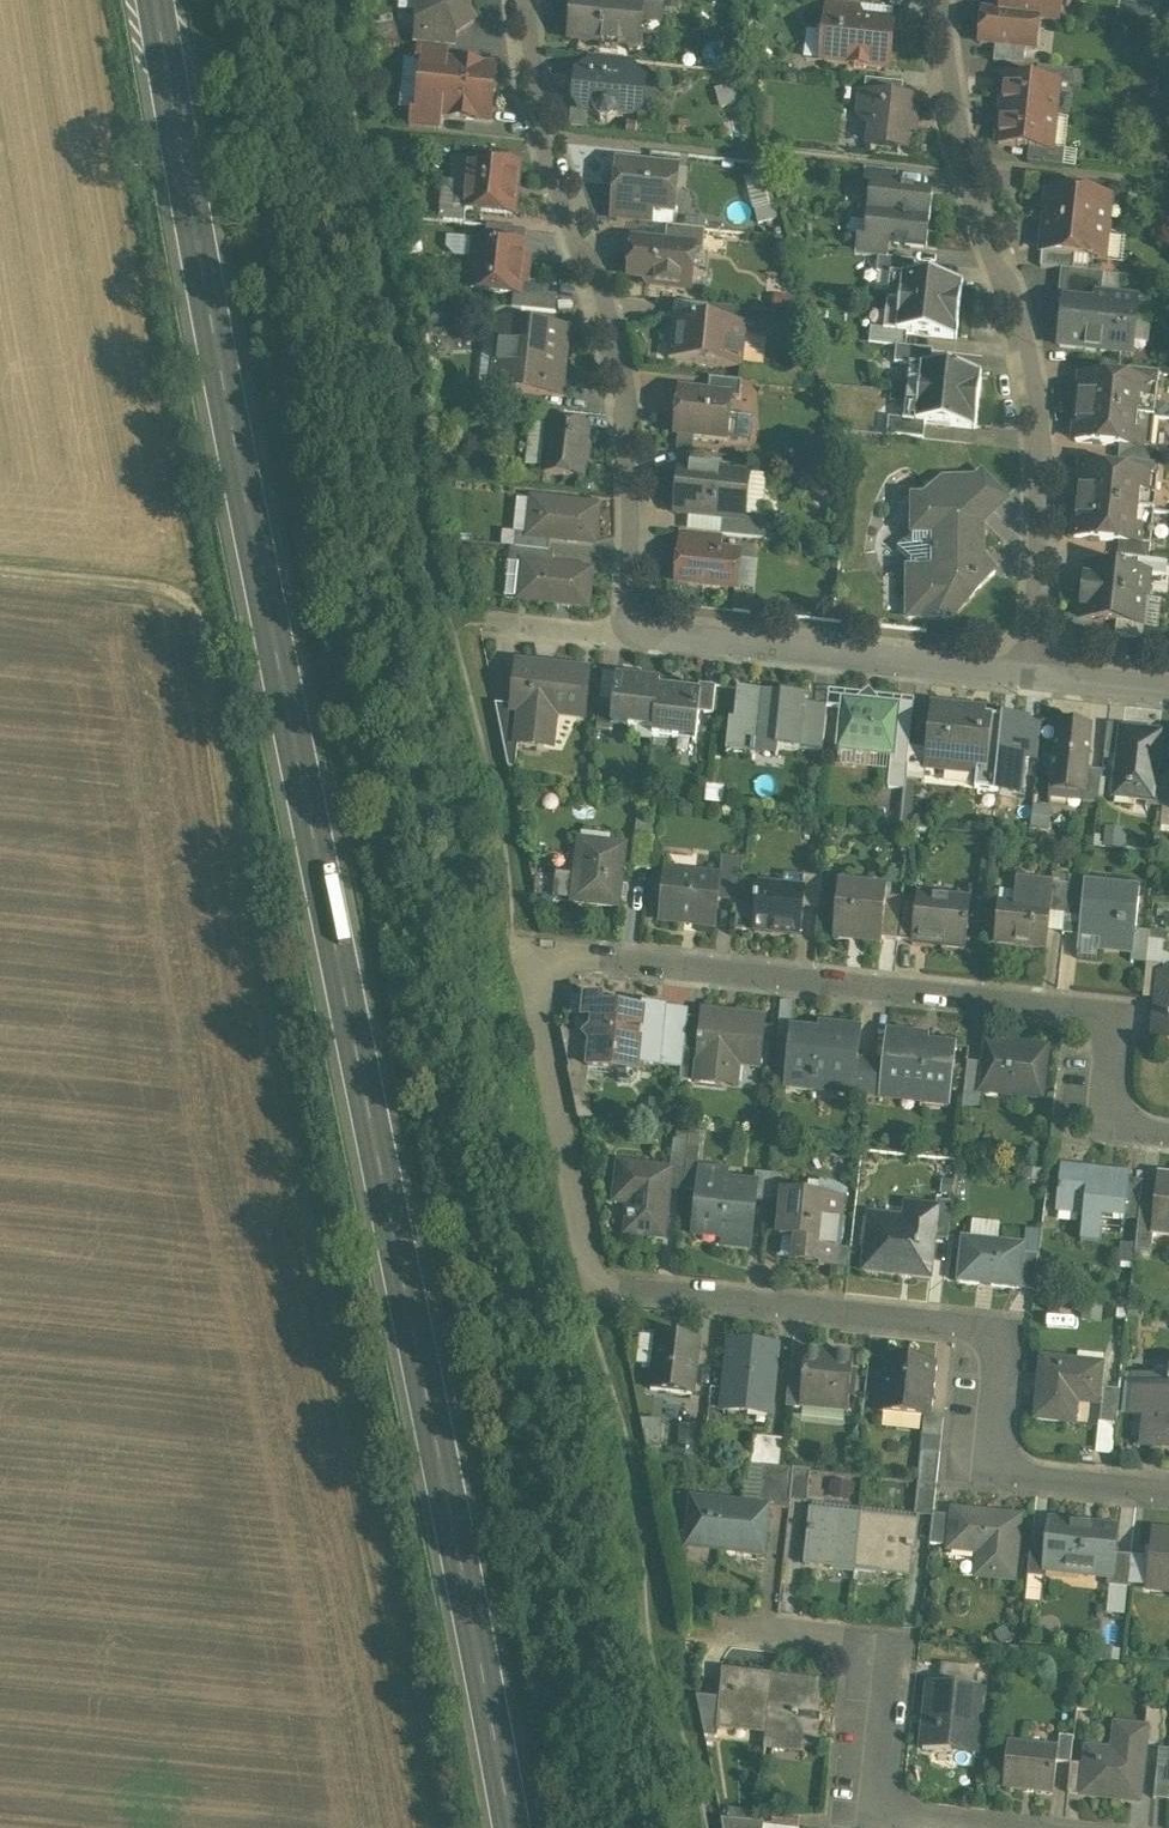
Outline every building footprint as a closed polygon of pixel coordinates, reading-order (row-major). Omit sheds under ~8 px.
[(422,14),(420,30),(420,32),(446,35),(455,36),(475,20),(469,13),(470,0),(410,0),(422,14)] [(592,0),(574,0),(570,41),(624,47),(629,52),(637,53),(643,48),(643,41),(639,35),(642,8),(642,5),(619,3),(592,0)] [(619,3),(642,5),(642,8),(661,10),(662,0),(619,0),(619,3)] [(1000,14),(1039,19),(1058,21),(1060,0),(1002,0),(1000,14)] [(855,6),(826,2),(824,13),(828,18),(854,21),(854,20),(855,6)] [(661,10),(642,8),(640,21),(660,24),(661,10)] [(1000,14),(983,13),(979,44),(1026,49),(1036,50),(1039,19),(1000,14)] [(892,24),(854,20),(854,21),(828,18),(822,22),(821,33),(825,39),(823,61),(852,64),(854,67),(865,68),(867,66),(887,68),(892,24)] [(446,35),(420,32),(420,30),(417,29),(415,46),(418,46),(445,49),(446,35)] [(455,36),(446,35),(445,49),(448,49),(453,50),(455,36)] [(445,49),(418,46),(416,62),(424,63),(424,62),(447,64),(448,49),(445,49)] [(1026,49),(996,46),(994,63),(1024,66),(1026,49)] [(618,60),(590,58),(588,76),(588,77),(616,80),(618,60)] [(633,62),(618,60),(616,80),(631,82),(631,81),(633,62)] [(447,64),(424,62),(424,63),(421,88),(492,95),(495,69),(447,64)] [(1073,72),(1038,68),(1037,82),(1058,84),(1058,86),(1072,88),(1073,72)] [(616,80),(588,77),(588,76),(581,76),(577,112),(595,114),(601,121),(609,122),(615,116),(616,112),(638,114),(642,82),(631,81),(631,82),(616,80)] [(1037,82),(1006,79),(1002,112),(1054,118),(1058,86),(1058,84),(1037,82)] [(903,85),(866,81),(865,95),(901,98),(903,85)] [(492,95),(421,88),(418,113),(418,114),(441,117),(489,122),(492,95)] [(865,95),(862,95),(860,115),(871,129),(870,143),(905,147),(910,99),(865,95)] [(441,117),(418,114),(418,113),(411,112),(409,127),(439,131),(441,117)] [(1054,118),(1002,112),(998,146),(1029,149),(1051,151),(1051,150),(1054,118)] [(1051,151),(1029,149),(1028,163),(1063,167),(1065,151),(1051,150),(1051,151)] [(519,165),(470,160),(468,186),(516,191),(519,165)] [(670,170),(619,165),(614,207),(618,208),(654,212),(672,213),(675,191),(668,190),(670,170)] [(898,173),(866,170),(864,187),(871,187),(871,186),(894,188),(896,188),(898,173)] [(1068,179),(1027,175),(1025,191),(1048,194),(1048,192),(1066,194),(1068,179)] [(448,183),(444,183),(439,222),(443,222),(444,212),(454,213),(455,208),(456,200),(447,189),(448,183)] [(468,186),(448,183),(447,189),(456,200),(455,208),(454,213),(444,212),(443,222),(464,225),(466,211),(465,211),(468,186)] [(516,191),(468,186),(465,211),(466,211),(513,216),(516,191)] [(894,188),(871,186),(871,187),(868,207),(868,214),(931,221),(931,216),(930,216),(933,192),(896,188),(894,188)] [(1066,194),(1048,192),(1048,194),(1045,223),(1104,229),(1105,219),(1109,216),(1111,203),(1107,201),(1108,199),(1066,194)] [(654,212),(618,208),(617,222),(652,226),(654,212)] [(931,221),(868,214),(867,220),(865,240),(865,242),(888,244),(888,245),(889,245),(927,249),(929,226),(930,226),(931,221)] [(1104,229),(1045,223),(1041,252),(1075,256),(1101,259),(1101,257),(1105,255),(1107,242),(1103,239),(1104,229)] [(705,231),(667,227),(665,245),(691,248),(691,250),(703,251),(705,231)] [(470,256),(471,238),(447,236),(446,254),(470,256)] [(888,244),(865,242),(865,240),(858,239),(855,255),(879,258),(888,259),(889,245),(888,245),(888,244)] [(524,246),(476,241),(474,266),(529,272),(530,259),(523,258),(524,246)] [(665,245),(636,242),(635,259),(629,264),(628,272),(633,278),(644,279),(649,285),(686,289),(692,284),(693,275),(689,270),(691,250),(691,248),(665,245)] [(1075,256),(1042,253),(1041,268),(1062,270),(1074,271),(1075,256)] [(888,259),(879,258),(877,274),(890,275),(890,274),(914,276),(915,262),(888,259)] [(529,272),(474,266),(471,291),(514,296),(519,296),(520,296),(521,284),(528,285),(529,272)] [(1074,271),(1062,270),(1058,302),(1064,303),(1065,302),(1096,305),(1097,296),(1102,296),(1104,275),(1074,271)] [(914,276),(890,274),(890,275),(889,289),(961,297),(963,282),(914,276)] [(961,297),(889,289),(887,303),(959,310),(961,297)] [(557,300),(520,296),(519,296),(514,296),(513,310),(522,311),(556,314),(557,300)] [(1102,296),(1097,296),(1096,305),(1065,302),(1064,303),(1060,347),(1131,355),(1137,300),(1102,296)] [(887,303),(886,317),(958,324),(959,310),(887,303)] [(513,310),(480,306),(479,320),(521,324),(522,311),(513,310)] [(749,311),(707,306),(705,321),(743,325),(743,328),(747,328),(749,311)] [(958,324),(886,317),(884,330),(884,331),(907,334),(957,339),(958,324)] [(705,321),(673,318),(668,360),(739,367),(743,328),(743,325),(705,321)] [(568,330),(501,323),(494,390),(511,392),(561,397),(568,330)] [(907,334),(884,331),(884,330),(871,328),(869,344),(896,347),(906,348),(907,334)] [(906,348),(896,347),(895,364),(909,366),(909,364),(931,367),(933,351),(906,348)] [(908,378),(980,387),(981,373),(954,369),(954,370),(931,367),(909,364),(909,366),(908,378)] [(1160,372),(1129,369),(1127,383),(1158,387),(1160,372)] [(907,393),(978,401),(980,387),(908,378),(907,393)] [(742,382),(709,379),(707,396),(731,398),(731,399),(740,400),(742,382)] [(1127,383),(1082,379),(1079,410),(1155,418),(1158,387),(1127,383)] [(494,390),(482,389),(481,403),(509,406),(511,392),(494,390)] [(707,396),(681,393),(676,436),(726,441),(726,439),(729,415),(731,399),(731,398),(707,396)] [(905,405),(978,413),(978,401),(907,393),(905,405)] [(903,420),(903,422),(925,424),(937,426),(937,425),(949,426),(948,428),(976,430),(978,413),(905,405),(903,420)] [(565,412),(538,409),(537,424),(550,425),(564,426),(565,412)] [(1155,418),(1079,410),(1075,441),(1121,446),(1151,449),(1155,418)] [(753,418),(729,415),(726,439),(750,442),(753,418)] [(925,424),(903,422),(903,420),(889,419),(887,436),(924,440),(925,424)] [(564,426),(550,425),(545,474),(582,478),(583,469),(586,466),(588,450),(586,447),(588,429),(564,426)] [(1151,449),(1121,446),(1119,460),(1128,461),(1150,463),(1151,449)] [(1150,463),(1128,461),(1127,475),(1157,478),(1159,464),(1150,463)] [(747,474),(680,467),(675,515),(694,517),(694,519),(712,521),(712,519),(722,520),(741,522),(742,520),(747,474)] [(1127,475),(1082,470),(1078,503),(1153,512),(1157,478),(1127,475)] [(934,570),(908,570),(907,619),(954,619),(996,570),(982,555),(982,520),(1005,498),(982,475),(973,484),(973,479),(943,479),(923,498),(913,498),(912,535),(935,535),(934,570)] [(597,509),(533,502),(529,535),(529,536),(551,539),(593,543),(597,509)] [(1150,546),(1153,512),(1078,503),(1074,538),(1120,542),(1150,546)] [(767,523),(742,520),(741,522),(722,520),(721,536),(723,536),(765,540),(767,523)] [(721,536),(683,532),(681,551),(721,555),(723,536),(721,536)] [(551,539),(529,536),(529,535),(517,534),(515,550),(549,553),(551,539)] [(1150,546),(1120,542),(1118,556),(1139,559),(1149,560),(1150,546)] [(515,550),(511,549),(509,564),(523,566),(523,565),(552,568),(553,554),(515,550)] [(721,555),(681,551),(678,582),(736,588),(739,557),(721,555)] [(1139,559),(1137,573),(1149,575),(1165,576),(1167,562),(1149,560),(1139,559)] [(523,566),(509,564),(505,598),(520,599),(523,566)] [(552,568),(523,565),(523,566),(520,599),(587,606),(590,572),(552,568)] [(1137,573),(1086,568),(1083,593),(1146,600),(1149,575),(1137,573)] [(1146,600),(1083,593),(1080,618),(1117,622),(1143,625),(1146,600)] [(1143,625),(1117,622),(1115,636),(1143,639),(1144,625),(1143,625)] [(588,672),(517,665),(512,707),(512,712),(519,713),(516,745),(517,745),(544,748),(547,715),(583,719),(588,672)] [(617,676),(602,674),(599,702),(614,704),(617,676)] [(659,680),(617,676),(614,704),(611,727),(613,727),(653,732),(658,687),(659,680)] [(715,687),(699,685),(698,691),(700,691),(698,713),(713,715),(715,687)] [(698,691),(658,687),(653,732),(653,738),(695,742),(698,713),(700,691),(698,691)] [(805,696),(781,693),(781,694),(737,689),(734,721),(729,721),(726,752),(777,758),(778,748),(799,751),(804,704),(805,696)] [(898,706),(843,700),(837,750),(891,756),(892,756),(895,732),(898,706)] [(614,704),(599,702),(596,731),(612,733),(613,727),(611,727),(614,704)] [(827,707),(804,704),(800,737),(823,739),(827,707)] [(914,705),(898,704),(898,706),(895,732),(911,734),(914,705)] [(512,707),(495,705),(508,769),(515,770),(517,745),(516,745),(519,713),(512,712),(512,707)] [(977,715),(930,710),(925,750),(924,764),(926,765),(972,770),(977,715)] [(1005,718),(977,715),(972,770),(976,770),(974,788),(997,791),(1005,718)] [(1093,727),(1057,723),(1049,793),(1084,797),(1085,797),(1088,770),(1093,727)] [(1123,726),(1107,724),(1104,752),(1119,755),(1122,731),(1123,726)] [(1159,735),(1122,731),(1119,755),(1116,785),(1127,787),(1127,788),(1131,788),(1130,798),(1152,800),(1154,778),(1159,735)] [(911,734),(895,732),(892,756),(891,756),(890,763),(907,765),(909,748),(911,734)] [(823,739),(800,737),(799,750),(822,752),(823,739)] [(925,750),(909,748),(907,765),(905,781),(924,783),(926,765),(924,764),(925,750)] [(890,763),(887,788),(905,790),(905,781),(907,765),(890,763)] [(1102,772),(1088,770),(1085,797),(1084,797),(1083,804),(1098,805),(1102,772)] [(1167,770),(1166,779),(1163,802),(1161,827),(1168,828),(1168,770),(1167,770)] [(1166,779),(1154,778),(1152,800),(1163,802),(1166,779)] [(891,821),(910,823),(912,807),(893,805),(891,821)] [(1033,805),(1031,826),(1049,828),(1051,807),(1033,805)] [(624,848),(580,843),(573,902),(617,907),(624,848)] [(743,860),(721,858),(718,877),(719,878),(717,901),(738,904),(743,860)] [(718,877),(664,871),(659,921),(714,927),(717,901),(719,878),(718,877)] [(823,879),(804,877),(802,897),(804,897),(803,908),(819,910),(823,879)] [(1069,878),(1053,877),(1052,885),(1067,887),(1069,878)] [(840,881),(838,883),(832,940),(880,945),(881,939),(884,906),(885,899),(855,896),(857,885),(856,883),(855,881),(852,879),(849,878),(845,878),(842,879),(840,881)] [(1086,880),(1069,878),(1067,887),(1064,918),(1064,919),(1080,921),(1084,886),(1085,886),(1086,880)] [(1052,886),(1018,883),(1015,908),(1049,912),(1052,886)] [(784,888),(758,885),(756,901),(755,901),(754,906),(754,907),(756,908),(753,931),(753,932),(800,937),(803,908),(804,897),(802,897),(783,895),(784,888)] [(1067,887),(1052,885),(1052,886),(1049,912),(1051,912),(1050,917),(1064,918),(1067,887)] [(1085,886),(1084,886),(1080,927),(1079,938),(1078,939),(1099,941),(1098,948),(1133,952),(1135,932),(1140,892),(1085,886)] [(946,904),(917,900),(912,943),(912,946),(964,952),(970,898),(947,896),(946,904)] [(917,903),(902,901),(901,908),(898,941),(912,943),(917,903)] [(754,906),(738,904),(735,929),(753,931),(756,908),(754,907),(754,906)] [(901,908),(884,906),(881,939),(898,941),(901,908)] [(1015,908),(998,906),(994,944),(1046,950),(1048,935),(1050,917),(1051,912),(1049,912),(1015,908)] [(1064,918),(1050,917),(1048,935),(1062,936),(1063,925),(1064,919),(1064,918)] [(1080,927),(1063,925),(1062,936),(1079,938),(1080,927)] [(1135,932),(1133,952),(1132,963),(1146,965),(1149,933),(1135,932)] [(1162,967),(1146,965),(1142,999),(1156,1000),(1159,976),(1161,976),(1162,967)] [(1159,976),(1156,1000),(1152,1039),(1155,1040),(1155,1039),(1168,1040),(1168,977),(1161,976),(1159,976)] [(666,1009),(642,1007),(642,1013),(598,1009),(596,1033),(591,1032),(587,1064),(639,1069),(640,1060),(660,1062),(662,1048),(665,1016),(666,1009)] [(687,1018),(665,1016),(662,1048),(684,1051),(687,1018)] [(731,1020),(702,1017),(697,1055),(694,1083),(722,1086),(724,1064),(759,1068),(764,1020),(732,1016),(731,1020)] [(701,1020),(687,1018),(684,1051),(684,1053),(697,1055),(701,1020)] [(792,1030),(778,1028),(775,1051),(789,1053),(792,1030)] [(836,1035),(792,1030),(789,1053),(785,1089),(850,1096),(851,1084),(854,1085),(857,1061),(860,1030),(837,1028),(836,1035)] [(911,1035),(888,1033),(885,1064),(882,1088),(921,1092),(920,1104),(947,1107),(954,1048),(910,1043),(911,1035)] [(1046,1050),(986,1043),(983,1065),(980,1092),(1040,1099),(1046,1050)] [(697,1055),(684,1053),(680,1082),(694,1083),(697,1055)] [(870,1062),(857,1061),(854,1085),(851,1084),(850,1096),(867,1098),(870,1062)] [(885,1064),(870,1062),(867,1098),(881,1100),(882,1088),(885,1064)] [(983,1065),(967,1063),(963,1099),(979,1101),(980,1092),(983,1065)] [(1064,1125),(1052,1124),(1050,1142),(1062,1143),(1064,1125)] [(688,1143),(673,1141),(669,1171),(670,1171),(668,1192),(683,1193),(688,1143)] [(669,1171),(618,1166),(613,1203),(629,1205),(625,1235),(663,1239),(667,1206),(666,1205),(668,1192),(670,1171),(669,1171)] [(1128,1175),(1061,1168),(1057,1213),(1123,1220),(1127,1187),(1128,1175)] [(726,1173),(700,1170),(693,1237),(723,1240),(723,1247),(749,1250),(754,1203),(756,1187),(754,1187),(725,1184),(726,1173)] [(772,1176),(755,1174),(754,1187),(756,1187),(754,1203),(769,1204),(772,1176)] [(787,1177),(772,1176),(769,1204),(766,1226),(780,1227),(783,1195),(785,1196),(787,1177)] [(1157,1178),(1154,1208),(1151,1234),(1153,1234),(1168,1236),(1168,1180),(1157,1178)] [(1141,1188),(1127,1187),(1123,1220),(1138,1222),(1139,1206),(1141,1188)] [(785,1196),(783,1195),(780,1227),(779,1239),(798,1241),(795,1261),(818,1264),(817,1267),(834,1268),(841,1202),(785,1196)] [(952,1203),(936,1201),(935,1209),(937,1209),(934,1240),(948,1242),(952,1203)] [(911,1220),(869,1216),(862,1272),(929,1279),(934,1240),(937,1209),(935,1209),(913,1206),(911,1220)] [(1154,1208),(1139,1206),(1138,1222),(1136,1239),(1152,1241),(1153,1234),(1151,1234),(1154,1208)] [(999,1225),(973,1222),(970,1240),(997,1243),(999,1225)] [(970,1240),(962,1239),(957,1282),(1019,1289),(1023,1255),(1024,1246),(997,1243),(970,1240)] [(1152,1241),(1136,1239),(1135,1251),(1151,1253),(1152,1241)] [(1038,1257),(1023,1255),(1019,1289),(1034,1291),(1038,1257)] [(699,1341),(657,1336),(651,1390),(693,1395),(699,1341)] [(777,1349),(729,1343),(722,1410),(747,1413),(748,1408),(771,1411),(777,1349)] [(854,1356),(806,1351),(802,1381),(800,1404),(802,1404),(801,1410),(848,1415),(854,1356)] [(935,1365),(886,1359),(880,1413),(929,1419),(935,1365)] [(1101,1367),(1041,1360),(1035,1420),(1074,1424),(1078,1388),(1099,1390),(1101,1367)] [(802,1381),(789,1380),(786,1408),(801,1410),(802,1404),(800,1404),(802,1381)] [(1168,1383),(1168,1385),(1136,1382),(1132,1412),(1152,1414),(1151,1430),(1145,1429),(1144,1447),(1168,1449),(1168,1383)] [(1120,1392),(1103,1391),(1100,1424),(1116,1426),(1120,1392)] [(706,1428),(689,1426),(685,1459),(703,1461),(706,1428)] [(765,1439),(754,1438),(751,1466),(762,1468),(765,1439)] [(782,1441),(765,1439),(762,1468),(763,1468),(779,1470),(782,1441)] [(939,1456),(922,1454),(919,1484),(920,1485),(936,1486),(939,1456)] [(779,1470),(763,1468),(759,1508),(768,1509),(789,1512),(790,1502),(793,1471),(779,1470)] [(809,1473),(793,1471),(790,1502),(806,1504),(809,1473)] [(936,1486),(920,1485),(916,1516),(932,1517),(933,1517),(933,1515),(936,1486)] [(759,1508),(692,1500),(687,1548),(762,1556),(768,1509),(759,1508)] [(861,1517),(810,1511),(805,1566),(855,1571),(861,1517)] [(1019,1519),(953,1513),(952,1517),(949,1548),(949,1550),(978,1553),(976,1577),(1013,1581),(1019,1519)] [(952,1517),(933,1515),(933,1517),(932,1517),(930,1546),(949,1548),(952,1517)] [(918,1523),(861,1517),(855,1571),(855,1572),(909,1578),(912,1552),(915,1552),(918,1523)] [(1118,1530),(1048,1523),(1045,1549),(1043,1571),(1045,1571),(1108,1577),(1113,1578),(1116,1556),(1118,1530)] [(1154,1534),(1148,1588),(1168,1590),(1168,1536),(1154,1534)] [(1045,1549),(1031,1548),(1028,1577),(1044,1579),(1045,1571),(1043,1571),(1045,1549)] [(1131,1557),(1116,1556),(1113,1578),(1108,1577),(1107,1588),(1127,1590),(1131,1557)] [(1044,1579),(1028,1577),(1025,1603),(1041,1605),(1044,1579)] [(975,1668),(942,1665),(940,1684),(973,1688),(975,1668)] [(772,1676),(723,1671),(719,1708),(718,1723),(720,1724),(766,1728),(772,1677),(772,1676)] [(820,1682),(772,1677),(766,1728),(765,1742),(817,1748),(820,1717),(816,1717),(820,1682)] [(940,1684),(930,1683),(922,1750),(975,1756),(982,1689),(973,1688),(940,1684)] [(719,1708),(698,1706),(705,1738),(718,1739),(720,1724),(718,1723),(719,1708)] [(1162,1714),(1147,1712),(1145,1730),(1147,1730),(1145,1746),(1159,1747),(1162,1714)] [(1113,1753),(1086,1750),(1085,1766),(1081,1796),(1139,1802),(1145,1746),(1147,1730),(1145,1730),(1116,1727),(1113,1753)] [(1073,1738),(1060,1737),(1057,1763),(1070,1764),(1073,1738)] [(1057,1750),(1009,1745),(1004,1788),(1053,1793),(1057,1750)] [(1085,1766),(1070,1764),(1067,1794),(1081,1796),(1085,1766)] [(1157,1769),(1153,1800),(1168,1802),(1168,1770),(1157,1769)] [(800,1814),(774,1811),(772,1824),(798,1827),(800,1814)] [(721,1820),(723,1827),(763,1827),(764,1824),(721,1820)]
